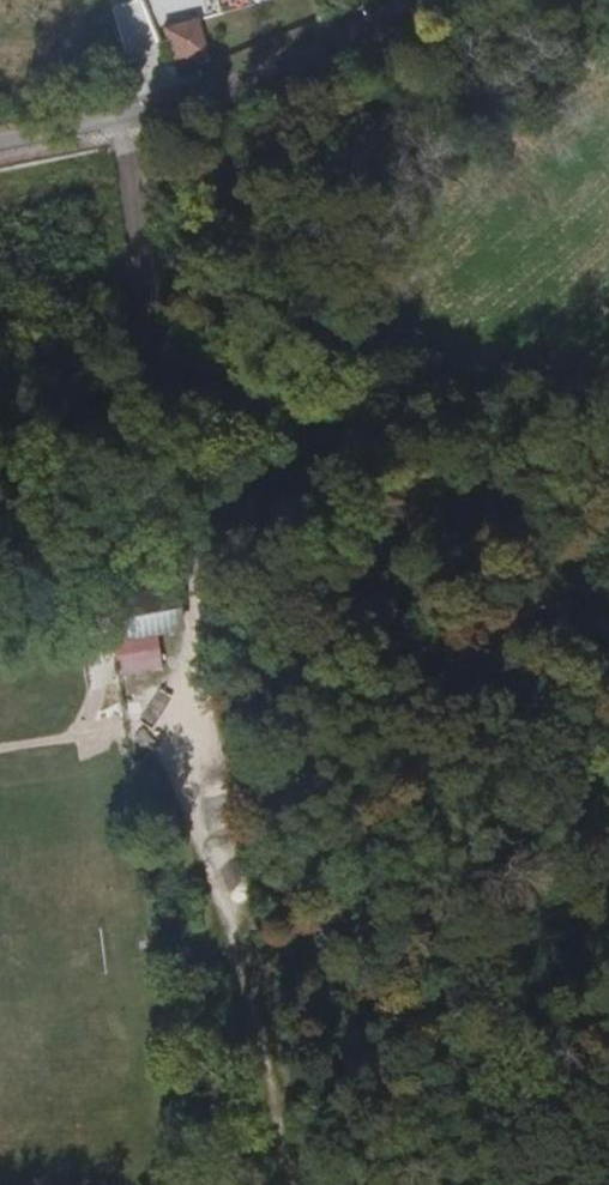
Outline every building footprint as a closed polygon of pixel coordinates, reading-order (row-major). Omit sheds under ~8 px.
[(154,665),(143,611),(91,621),(102,675),(154,665)]
